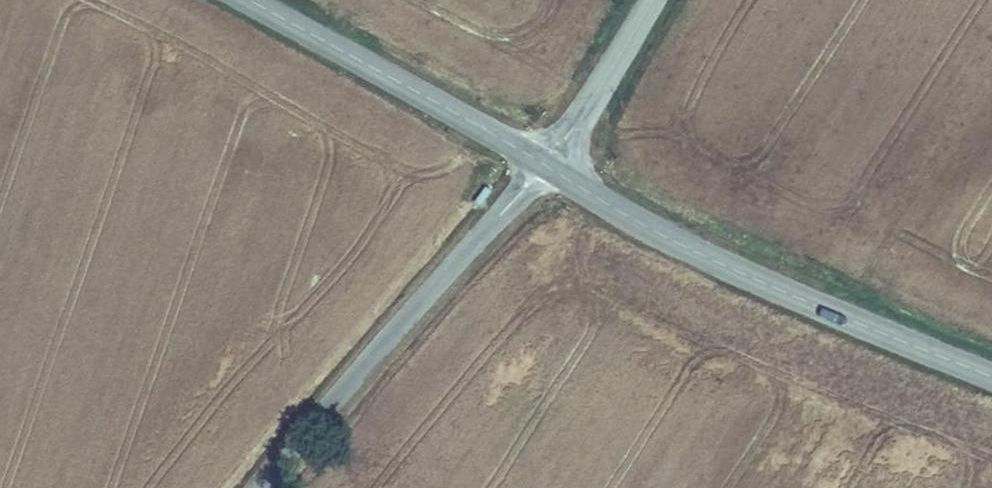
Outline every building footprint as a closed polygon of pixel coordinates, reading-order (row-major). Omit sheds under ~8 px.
[(464,200),(451,214),(456,218),(468,205),(464,200)]
